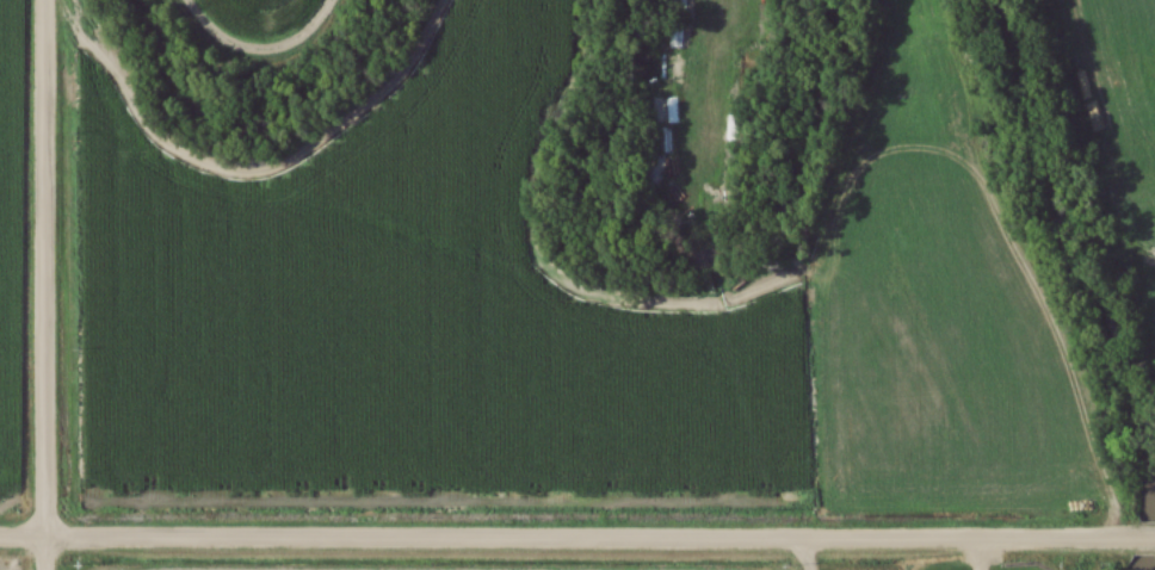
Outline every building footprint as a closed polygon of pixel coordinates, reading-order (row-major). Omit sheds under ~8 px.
[(667,21),(684,19),(683,0),(665,0),(667,21)] [(669,70),(658,70),(656,95),(667,95),(669,70)] [(648,122),(663,122),(663,99),(648,99),(648,122)] [(739,116),(718,116),(718,142),(739,142),(739,116)] [(668,185),(667,161),(656,161),(656,185),(668,185)]
